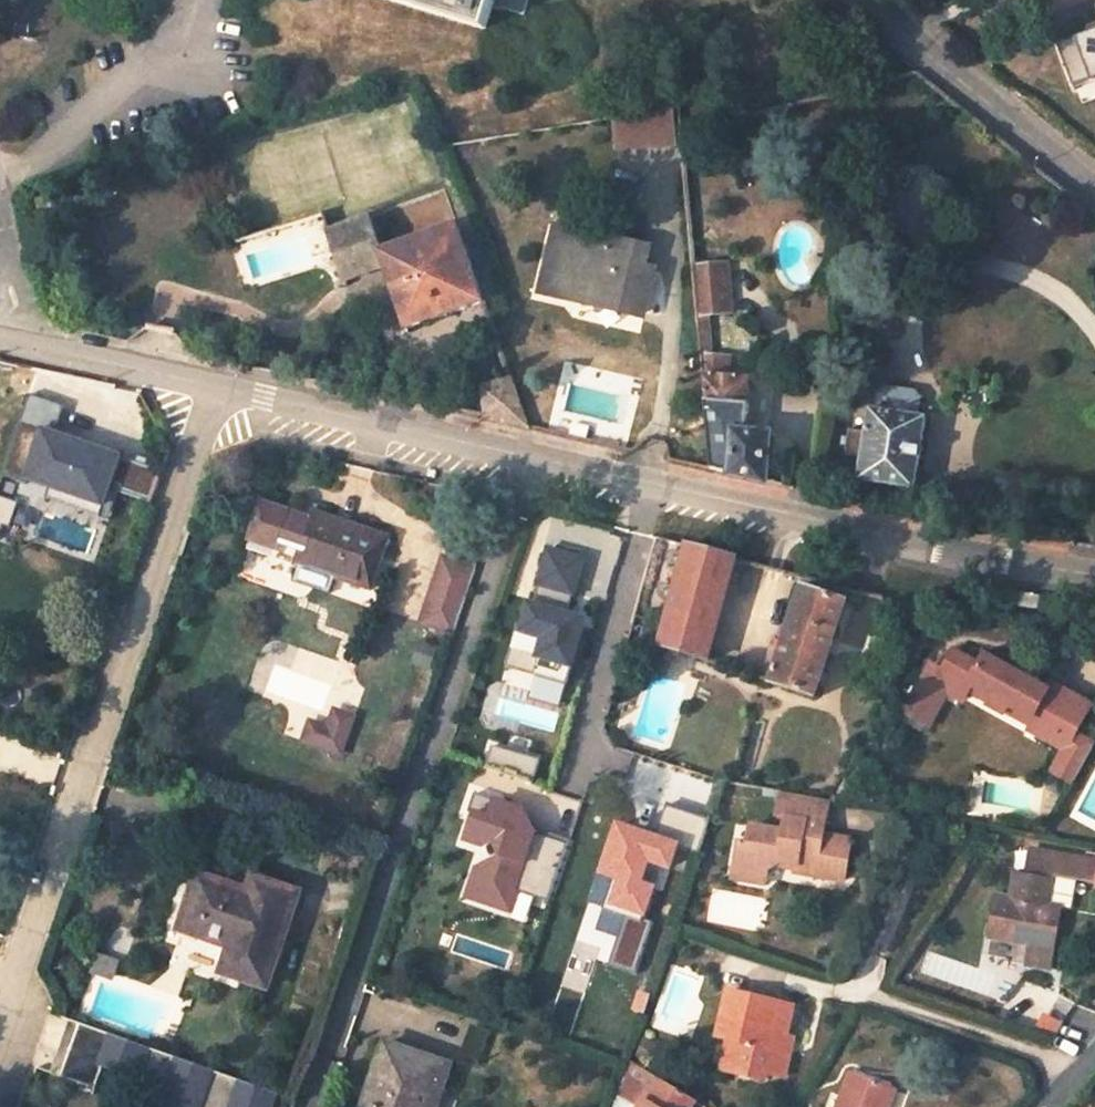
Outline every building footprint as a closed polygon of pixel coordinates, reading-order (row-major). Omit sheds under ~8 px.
[(488,26),(493,6),(527,16),(531,0),(403,0),(488,26)] [(1058,45),(1075,88),(1094,80),(1094,31),(1058,45)] [(617,152),(680,148),(678,111),(614,115),(617,152)] [(386,267),(408,328),(487,301),(460,224),(385,249),(373,216),(330,231),(345,279),(386,267)] [(567,227),(558,225),(553,244),(562,247),(567,227)] [(553,244),(542,294),(569,300),(571,291),(624,304),(623,308),(645,313),(655,270),(646,267),(650,247),(567,227),(562,247),(553,244)] [(696,266),(707,375),(726,378),(727,378),(727,355),(715,354),(711,315),(733,312),(728,263),(696,266)] [(16,364),(13,380),(29,384),(33,368),(16,364)] [(771,436),(747,435),(750,402),(747,402),(749,379),(727,378),(726,378),(707,375),(715,471),(767,482),(771,436)] [(515,379),(484,387),(489,420),(534,430),(515,379)] [(876,409),(872,409),(869,431),(851,429),(846,454),(865,458),(862,479),(916,488),(927,418),(920,417),(923,399),(917,390),(887,386),(879,391),(876,409)] [(5,476),(111,510),(129,454),(59,432),(67,407),(31,396),(5,476)] [(390,536),(314,510),(308,528),(291,522),(294,511),(267,503),(254,542),(281,551),(283,545),(300,551),(296,563),(372,589),(390,536)] [(688,544),(661,645),(709,660),(736,557),(688,544)] [(581,600),(591,557),(549,547),(538,590),(581,600)] [(440,566),(422,622),(448,631),(466,575),(440,566)] [(804,587),(847,600),(850,591),(807,577),(804,587)] [(816,695),(847,600),(804,587),(786,640),(778,637),(775,646),(782,648),(773,681),(816,695)] [(580,673),(595,618),(531,600),(507,684),(533,691),(542,662),(580,673)] [(773,681),(782,648),(775,646),(771,645),(761,678),(773,681)] [(1072,733),(1088,703),(1048,682),(1044,689),(982,655),(976,666),(950,652),(938,673),(964,687),(963,689),(986,702),(985,704),(1001,713),(1003,711),(1026,723),(1027,721),(1067,742),(1072,733)] [(344,759),(360,715),(335,706),(329,723),(311,717),(302,743),(344,759)] [(1067,742),(1050,771),(1071,781),(1092,743),(1072,733),(1067,742)] [(512,922),(527,875),(550,881),(558,858),(575,864),(599,792),(591,789),(592,786),(573,779),(574,775),(540,763),(530,794),(534,795),(528,814),(488,800),(454,902),(512,922)] [(778,862),(800,866),(799,873),(846,881),(852,840),(824,835),(830,801),(781,792),(777,817),(787,819),(786,831),(751,825),(748,841),(739,840),(734,869),(767,874),(768,870),(778,862)] [(663,828),(707,837),(711,818),(666,810),(663,828)] [(679,881),(690,843),(624,825),(601,908),(655,923),(668,877),(679,881)] [(1091,878),(1093,859),(1053,853),(1051,872),(1091,878)] [(767,874),(734,869),(733,879),(765,883),(767,874)] [(1054,946),(1059,916),(1048,914),(1049,905),(1060,906),(1068,907),(1073,877),(1054,874),(1053,881),(1016,875),(1012,899),(997,897),(991,936),(1054,946)] [(267,989),(299,892),(255,879),(251,891),(248,899),(240,896),(243,888),(200,876),(191,902),(187,900),(178,927),(232,944),(225,971),(243,977),(242,980),(267,989)] [(251,891),(243,888),(240,896),(248,899),(251,891)] [(1060,906),(1049,905),(1048,914),(1059,916),(1060,906)] [(637,971),(652,925),(628,918),(614,963),(637,971)] [(795,1005),(730,990),(720,1035),(731,1038),(738,1040),(731,1072),(767,1081),(769,1073),(786,1076),(791,1053),(781,1050),(785,1035),(786,1036),(795,1005)] [(283,1093),(72,1023),(54,1074),(151,1106),(278,1106),(283,1093)] [(781,1050),(791,1053),(795,1038),(786,1036),(785,1035),(781,1050)] [(731,1038),(724,1070),(731,1072),(738,1040),(731,1038)] [(433,1090),(442,1093),(451,1065),(387,1043),(364,1106),(427,1106),(433,1090)] [(696,1100),(631,1060),(618,1096),(635,1106),(692,1106),(696,1100)] [(891,1086),(851,1071),(838,1106),(883,1106),(891,1086)] [(883,1106),(891,1106),(898,1088),(891,1086),(883,1106)] [(427,1106),(437,1106),(442,1093),(433,1090),(427,1106)] [(618,1096),(614,1106),(635,1106),(618,1096)]
